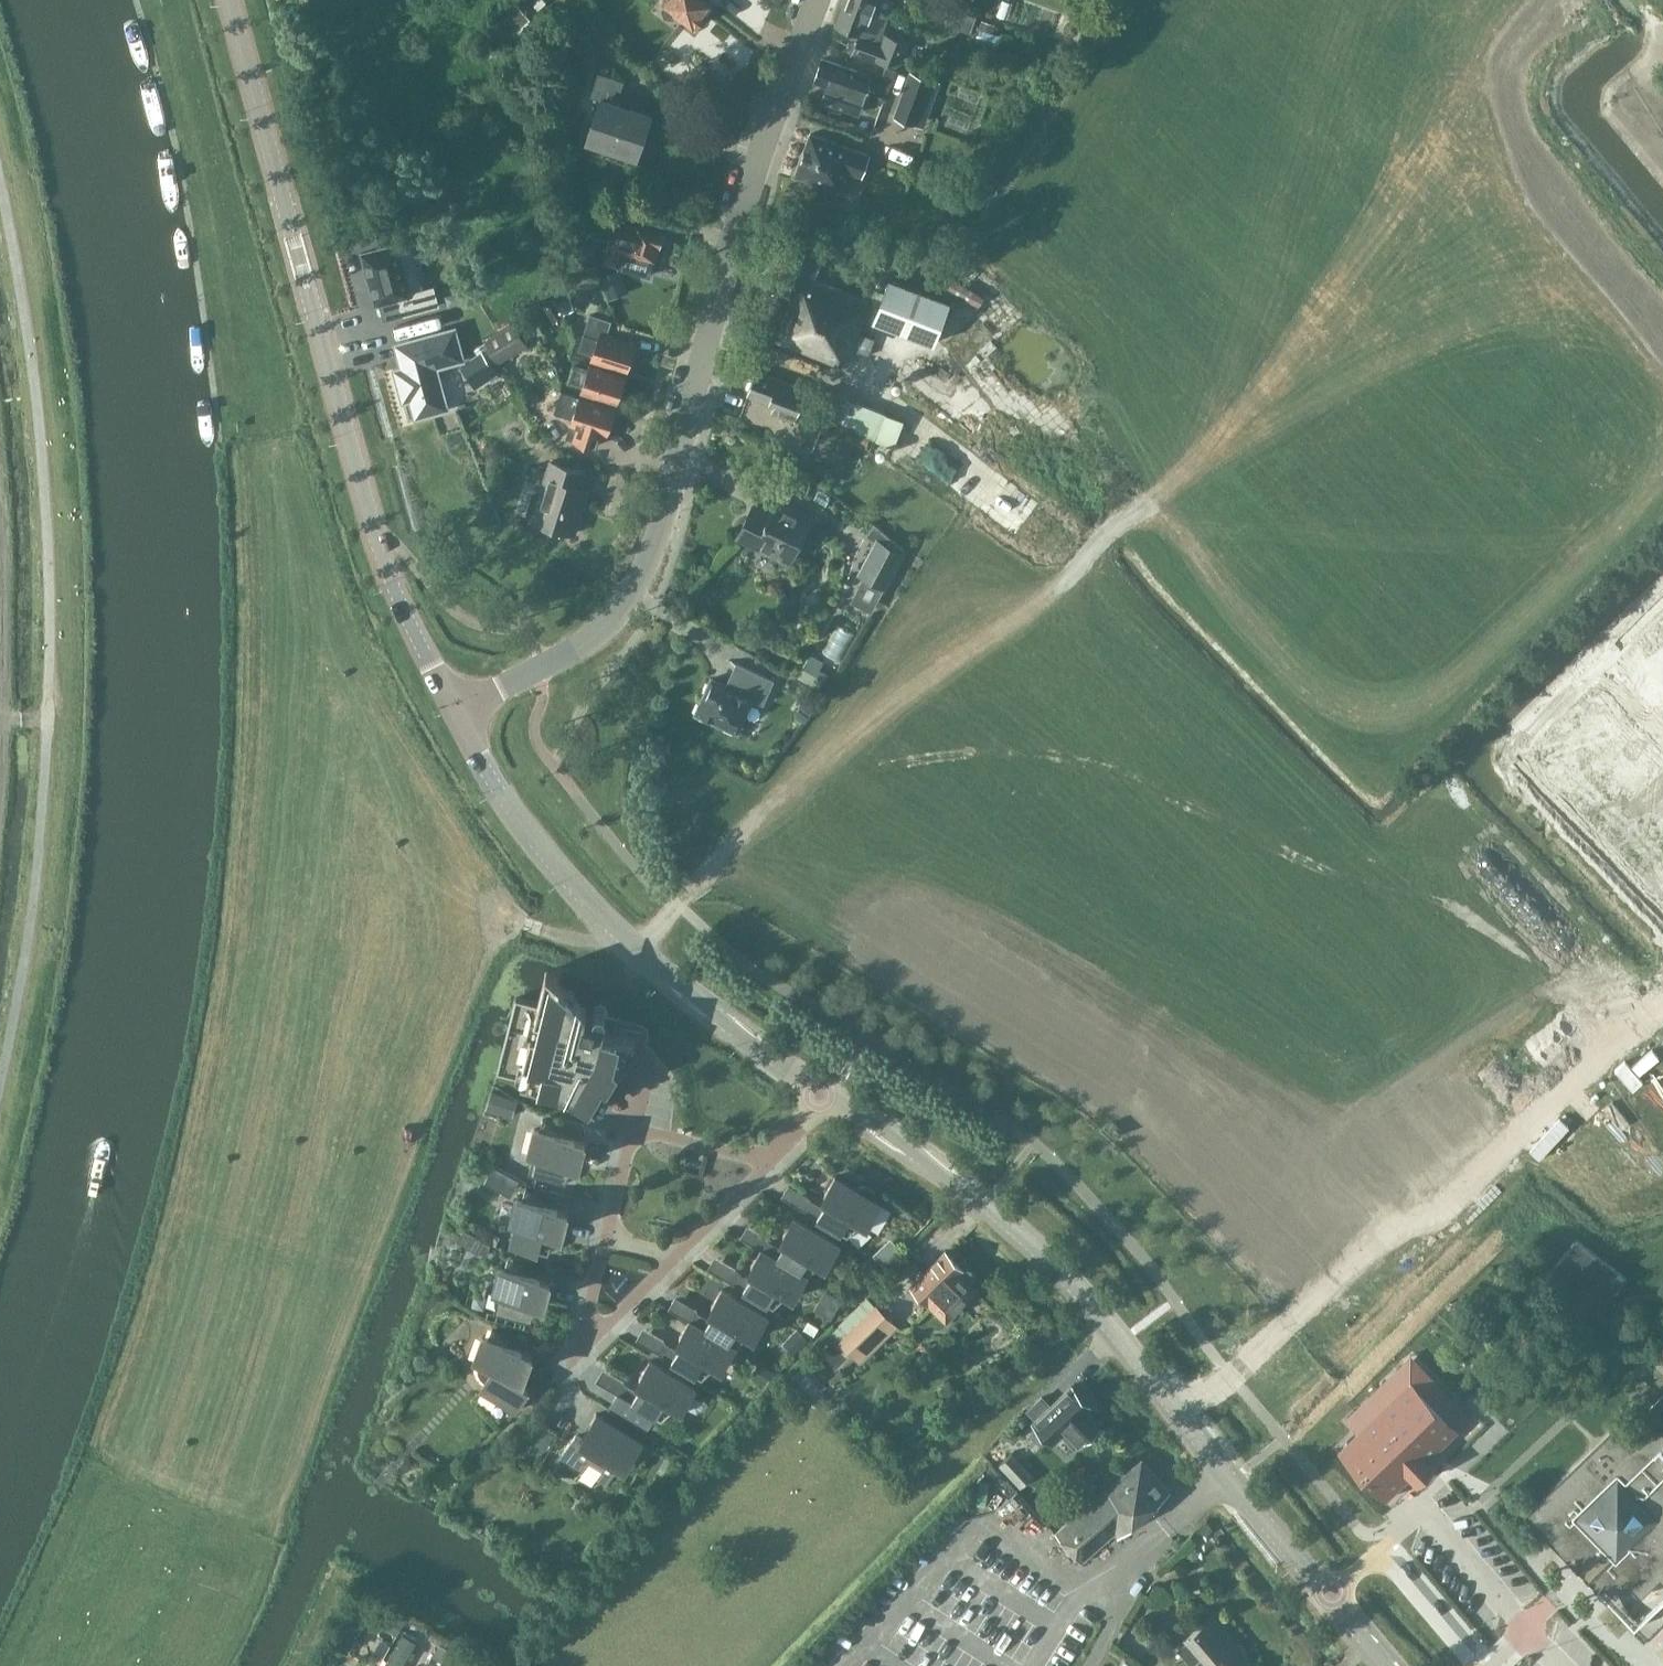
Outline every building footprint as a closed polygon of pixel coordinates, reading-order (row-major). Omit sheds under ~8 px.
[(533,20),(513,0),(507,0),(485,22),(505,42),(511,36),(521,46),(540,27),(533,20)] [(663,2),(666,4),(663,8),(664,16),(672,15),(675,12),(677,13),(680,9),(696,22),(703,21),(703,14),(705,11),(703,9),(709,0),(665,0),(663,2)] [(894,0),(846,0),(837,25),(880,41),(895,0),(894,0)] [(954,13),(951,33),(966,35),(969,15),(954,13)] [(991,34),(994,23),(984,20),(980,30),(991,34)] [(1066,23),(1064,28),(1066,33),(1071,35),(1077,33),(1078,28),(1076,22),(1071,21),(1066,23)] [(881,44),(858,35),(853,47),(891,62),(901,60),(909,40),(886,32),(881,44)] [(816,82),(828,86),(823,101),(860,114),(873,77),(824,60),(816,82)] [(885,66),(877,86),(889,91),(896,70),(885,66)] [(915,124),(932,79),(911,71),(894,117),(915,124)] [(637,157),(651,114),(617,103),(624,81),(599,73),(591,95),(600,99),(586,140),(637,157)] [(810,133),(795,175),(838,190),(843,177),(846,178),(849,171),(862,176),(870,155),(810,133)] [(1361,200),(1351,209),(1357,215),(1367,207),(1361,200)] [(607,246),(603,262),(619,266),(651,275),(655,260),(660,243),(663,242),(665,234),(663,231),(663,229),(636,222),(635,225),(614,220),(607,246)] [(1334,222),(1324,231),(1330,238),(1340,229),(1334,222)] [(1324,231),(1314,239),(1320,246),(1330,238),(1324,231)] [(793,296),(776,340),(838,363),(844,345),(869,354),(875,337),(859,332),(871,299),(815,278),(828,244),(807,236),(804,243),(788,237),(777,267),(775,267),(774,271),(771,272),(768,280),(769,283),(768,286),(793,296)] [(397,243),(362,253),(376,304),(379,303),(397,298),(402,314),(438,304),(433,286),(423,289),(410,242),(398,245),(397,243)] [(1298,253),(1288,261),(1293,268),(1304,259),(1298,253)] [(570,294),(600,282),(591,258),(559,270),(568,295),(570,294)] [(1288,261),(1278,269),(1283,276),(1293,268),(1288,261)] [(598,275),(608,300),(629,291),(619,267),(598,275)] [(888,278),(873,320),(934,341),(949,298),(888,278)] [(1368,282),(1361,288),(1369,298),(1376,292),(1368,282)] [(1261,283),(1251,292),(1257,298),(1267,290),(1261,283)] [(1251,292),(1241,300),(1247,307),(1257,298),(1251,292)] [(1376,292),(1369,298),(1378,308),(1385,303),(1376,292)] [(457,298),(451,294),(446,296),(449,306),(458,304),(457,298)] [(574,305),(570,294),(568,295),(557,298),(563,310),(574,305)] [(536,333),(552,324),(558,320),(546,300),(540,303),(524,312),(536,333)] [(635,343),(608,334),(612,320),(591,313),(578,348),(594,353),(592,358),(626,370),(635,343)] [(1398,319),(1391,324),(1400,335),(1407,329),(1398,319)] [(498,361),(529,344),(516,322),(486,339),(498,361)] [(403,366),(394,369),(402,400),(412,398),(417,416),(446,408),(440,387),(434,389),(427,365),(443,361),(444,364),(462,359),(454,329),(397,345),(403,366)] [(1407,329),(1400,335),(1408,345),(1415,339),(1407,329)] [(990,339),(979,345),(1000,382),(1011,376),(990,339)] [(1277,341),(1271,348),(1280,357),(1286,351),(1277,341)] [(487,347),(459,364),(471,385),(500,367),(487,347)] [(1286,351),(1280,357),(1289,367),(1295,361),(1286,351)] [(1429,355),(1422,361),(1430,371),(1437,366),(1429,355)] [(616,402),(624,375),(590,364),(588,370),(574,366),(570,380),(583,385),(581,391),(616,402)] [(1437,366),(1430,371),(1439,381),(1446,376),(1437,366)] [(757,371),(749,393),(775,403),(771,414),(795,423),(808,390),(802,388),(757,371)] [(1310,376),(1303,382),(1312,392),(1319,386),(1310,376)] [(1451,385),(1445,391),(1454,401),(1460,395),(1451,385)] [(1319,386),(1312,392),(1322,401),(1328,395),(1319,386)] [(852,425),(846,442),(870,450),(874,440),(895,446),(905,419),(819,388),(816,393),(820,394),(814,411),(826,416),(852,425)] [(580,397),(579,397),(561,391),(554,412),(572,418),(570,423),(579,426),(574,439),(596,445),(600,433),(605,435),(614,408),(580,397)] [(1475,410),(1468,416),(1477,426),(1484,420),(1475,410)] [(1343,412),(1337,418),(1346,427),(1353,421),(1343,412)] [(846,442),(852,425),(826,416),(813,448),(839,458),(846,442)] [(1484,420),(1477,426),(1486,436),(1493,429),(1484,420)] [(1359,428),(1352,434),(1361,443),(1368,437),(1359,428)] [(1500,437),(1494,443),(1503,453),(1509,447),(1500,437)] [(1596,439),(1586,448),(1592,454),(1602,445),(1596,439)] [(1586,448),(1577,457),(1583,463),(1592,454),(1586,448)] [(1383,454),(1377,460),(1386,469),(1392,463),(1383,454)] [(588,488),(578,485),(582,471),(550,460),(540,492),(534,494),(528,513),(531,518),(573,532),(588,488)] [(1392,463),(1386,469),(1395,479),(1401,473),(1392,463)] [(1561,472),(1552,481),(1558,487),(1567,478),(1561,472)] [(1552,481),(1542,490),(1548,496),(1558,487),(1552,481)] [(1416,488),(1410,494),(1419,504),(1425,498),(1416,488)] [(1534,497),(1525,506),(1531,513),(1541,503),(1534,497)] [(1425,498),(1419,504),(1428,514),(1434,507),(1425,498)] [(738,536),(789,562),(811,518),(786,505),(779,519),(753,506),(738,536)] [(1509,521),(1500,530),(1506,536),(1515,527),(1509,521)] [(867,536),(875,541),(877,537),(902,550),(905,547),(874,526),(867,536)] [(1500,530),(1490,539),(1496,545),(1506,536),(1500,530)] [(1455,532),(1449,538),(1458,548),(1465,542),(1455,532)] [(877,537),(875,541),(859,572),(864,575),(851,598),(871,608),(902,550),(877,537)] [(1465,542),(1458,548),(1467,558),(1474,552),(1465,542)] [(1488,567),(1482,573),(1491,583),(1497,577),(1488,567)] [(1505,584),(1498,590),(1507,600),(1514,594),(1505,584)] [(1514,594),(1507,600),(1516,610),(1523,604),(1514,594)] [(1645,638),(1646,639),(1662,657),(1662,621),(1645,638)] [(1631,654),(1661,686),(1662,684),(1662,657),(1646,639),(1631,654)] [(710,650),(731,663),(736,654),(716,641),(710,650)] [(1629,653),(1610,670),(1642,704),(1661,686),(1631,654),(1629,653)] [(763,703),(774,680),(737,663),(727,686),(711,678),(696,713),(737,731),(752,698),(763,703)] [(798,675),(819,687),(824,679),(803,667),(798,675)] [(1607,685),(1600,691),(1609,702),(1617,695),(1607,685)] [(1101,690),(1091,699),(1100,708),(1109,699),(1101,690)] [(819,703),(809,695),(795,712),(805,720),(819,703)] [(1617,695),(1609,702),(1618,712),(1625,706),(1617,695)] [(1117,708),(1108,717),(1116,726),(1126,716),(1117,708)] [(1126,716),(1116,726),(1125,734),(1134,725),(1126,716)] [(1556,719),(1521,753),(1538,772),(1574,737),(1556,719)] [(1641,720),(1636,726),(1645,733),(1648,730),(1641,720)] [(1651,728),(1645,733),(1652,742),(1658,736),(1651,728)] [(1574,737),(1538,772),(1555,789),(1591,755),(1574,737)] [(1150,742),(1141,751),(1149,760),(1159,751),(1150,742)] [(1159,751),(1149,760),(1157,769),(1167,760),(1159,751)] [(1591,755),(1555,789),(1568,803),(1605,769),(1591,755)] [(1605,769),(1568,803),(1586,822),(1622,788),(1605,769)] [(1622,788),(1586,822),(1603,841),(1640,807),(1622,788)] [(1610,848),(1628,866),(1662,832),(1662,831),(1646,813),(1610,848)] [(1628,866),(1644,884),(1662,865),(1662,832),(1628,866)] [(1224,845),(1215,853),(1224,863),(1233,854),(1224,845)] [(1215,853),(1206,861),(1215,871),(1224,863),(1215,853)] [(1644,884),(1662,902),(1662,901),(1662,865),(1644,884)] [(1197,870),(1188,878),(1197,888),(1206,879),(1197,870)] [(1172,894),(1163,902),(1172,912),(1181,903),(1172,894)] [(1163,902),(1154,911),(1163,920),(1172,912),(1163,902)] [(590,1018),(583,1017),(536,1005),(514,1000),(496,1074),(566,1091),(597,1108),(622,1063),(628,1038),(633,1040),(634,1038),(610,1032),(609,1024),(590,1020),(590,1018)] [(1611,1070),(1662,1122),(1662,1017),(1611,1070)] [(507,1097),(502,1112),(512,1116),(517,1100),(507,1097)] [(561,1133),(562,1131),(563,1127),(544,1118),(541,1127),(533,1125),(525,1155),(534,1157),(529,1174),(566,1183),(574,1167),(577,1161),(581,1162),(585,1142),(561,1136),(561,1133)] [(804,1209),(849,1234),(863,1222),(869,1225),(882,1202),(875,1198),(877,1194),(875,1189),(867,1185),(861,1185),(859,1189),(836,1176),(826,1193),(830,1196),(824,1206),(810,1198),(804,1209)] [(544,1202),(545,1201),(546,1197),(525,1187),(522,1196),(516,1194),(508,1225),(514,1226),(509,1244),(518,1246),(517,1250),(529,1253),(530,1250),(547,1254),(548,1255),(557,1237),(560,1231),(564,1232),(568,1212),(543,1206),(544,1202)] [(762,1249),(808,1276),(821,1264),(828,1267),(841,1244),(794,1218),(784,1235),(789,1238),(784,1247),(770,1239),(764,1249),(762,1249)] [(1566,1288),(1600,1315),(1628,1281),(1594,1253),(1595,1252),(1560,1225),(1531,1261),(1566,1288)] [(489,1230),(485,1236),(496,1243),(500,1236),(495,1233),(494,1234),(489,1230)] [(482,1239),(475,1251),(476,1252),(488,1255),(491,1244),(482,1239)] [(883,1243),(874,1252),(884,1261),(893,1252),(883,1243)] [(807,1276),(808,1276),(762,1249),(752,1266),(756,1269),(751,1279),(737,1271),(731,1282),(776,1307),(788,1296),(794,1299),(807,1276)] [(965,1268),(964,1266),(946,1249),(910,1284),(945,1319),(961,1304),(978,1287),(973,1282),(975,1279),(976,1273),(970,1268),(965,1268)] [(528,1271),(524,1268),(524,1266),(515,1260),(508,1259),(506,1266),(498,1264),(492,1293),(500,1295),(496,1313),(532,1322),(540,1307),(543,1301),(547,1302),(551,1282),(526,1276),(527,1272),(528,1271)] [(690,1322),(736,1348),(749,1336),(756,1340),(769,1317),(723,1290),(713,1307),(717,1310),(711,1320),(697,1312),(692,1322),(691,1321),(690,1322)] [(827,1323),(837,1302),(818,1294),(809,1315),(827,1323)] [(862,1363),(899,1326),(876,1303),(875,1304),(866,1296),(832,1331),(840,1338),(839,1340),(862,1363)] [(808,1321),(803,1329),(814,1336),(819,1327),(808,1321)] [(736,1349),(736,1348),(690,1322),(681,1338),(685,1341),(679,1351),(665,1343),(659,1354),(704,1379),(716,1368),(722,1372),(736,1349)] [(799,1348),(808,1339),(797,1328),(788,1337),(799,1348)] [(474,1364),(480,1366),(479,1371),(480,1376),(482,1380),(486,1384),(481,1392),(517,1414),(530,1392),(517,1384),(523,1374),(527,1376),(533,1356),(509,1348),(510,1344),(511,1343),(493,1330),(492,1331),(488,1341),(483,1339),(474,1364)] [(639,1393),(625,1385),(624,1384),(617,1394),(610,1408),(646,1428),(653,1415),(664,1421),(677,1409),(683,1412),(697,1389),(651,1362),(640,1380),(645,1383),(639,1393)] [(825,1391),(824,1390),(827,1387),(804,1362),(790,1375),(814,1401),(825,1391)] [(762,1363),(754,1377),(766,1384),(773,1370),(762,1363)] [(1359,1430),(1338,1450),(1386,1498),(1410,1475),(1417,1482),(1434,1465),(1428,1458),(1470,1417),(1469,1415),(1466,1418),(1458,1410),(1461,1407),(1459,1406),(1447,1418),(1410,1380),(1366,1423),(1354,1410),(1346,1417),(1359,1430)] [(1040,1395),(1026,1409),(1035,1419),(1030,1424),(1050,1445),(1069,1427),(1082,1440),(1100,1423),(1086,1409),(1092,1403),(1073,1383),(1050,1405),(1040,1395)] [(1527,1515),(1548,1536),(1568,1557),(1567,1559),(1570,1563),(1583,1551),(1587,1555),(1586,1556),(1599,1569),(1595,1572),(1615,1593),(1629,1580),(1640,1592),(1659,1574),(1662,1579),(1662,1395),(1644,1414),(1643,1414),(1656,1427),(1630,1452),(1612,1433),(1548,1495),(1527,1515)] [(574,1439),(564,1457),(587,1470),(583,1476),(596,1483),(599,1478),(609,1483),(622,1461),(630,1466),(644,1443),(598,1416),(582,1444),(574,1439)] [(524,1426),(518,1420),(510,1429),(516,1435),(524,1426)] [(553,1435),(537,1424),(528,1436),(545,1447),(553,1435)] [(1014,1449),(999,1462),(1020,1485),(1034,1472),(1014,1449)] [(1160,1500),(1169,1492),(1166,1489),(1168,1487),(1140,1455),(1054,1531),(1080,1561),(1113,1531),(1117,1536),(1146,1510),(1145,1508),(1158,1497),(1160,1500)] [(380,1623),(397,1633),(403,1622),(386,1613),(380,1623)] [(1248,1659),(1211,1616),(1185,1639),(1201,1658),(1193,1665),(1194,1665),(1241,1665),(1248,1659)] [(409,1645),(396,1638),(380,1665),(381,1665),(397,1665),(409,1645)] [(429,1660),(438,1665),(449,1650),(440,1644),(429,1660)]
